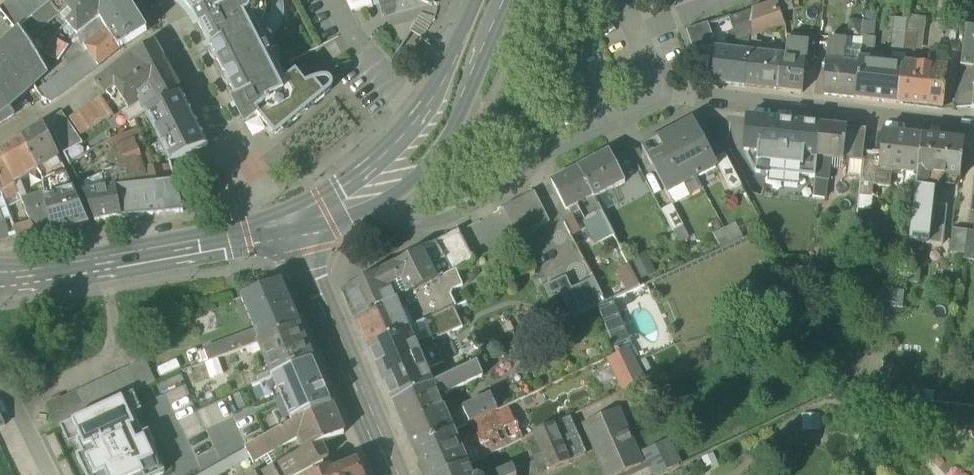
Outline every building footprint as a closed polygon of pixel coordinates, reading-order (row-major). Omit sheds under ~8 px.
[(20,29),(32,19),(50,5),(55,0),(0,0),(0,10),(20,29)] [(50,5),(59,16),(67,25),(97,0),(55,0),(50,5)] [(100,18),(124,0),(97,0),(67,25),(78,36),(79,34),(100,18)] [(89,52),(99,66),(120,50),(147,32),(127,0),(124,0),(100,18),(103,23),(97,27),(97,26),(80,38),(89,52)] [(330,91),(332,89),(332,87),(332,85),(331,82),(329,81),(327,80),(325,80),(320,81),(315,83),(311,84),(307,86),(296,73),(285,82),(270,52),(272,51),(270,47),(268,48),(264,41),(267,40),(272,36),(276,31),(278,27),(280,22),(282,16),(282,11),(282,8),(281,2),(280,0),(181,0),(182,2),(186,6),(189,10),(192,13),(194,16),(197,21),(200,26),(237,99),(235,100),(247,123),(252,119),(251,119),(257,114),(276,137),(325,96),(330,91)] [(439,8),(421,0),(383,0),(387,14),(439,8)] [(782,13),(793,10),(791,0),(782,0),(778,1),(782,13)] [(753,12),(750,36),(785,25),(782,13),(778,1),(777,2),(753,9),(753,12)] [(50,5),(32,19),(40,27),(42,29),(59,16),(50,5)] [(737,41),(737,51),(748,52),(750,43),(750,36),(753,12),(731,19),(737,41)] [(908,16),(907,20),(906,32),(917,33),(915,51),(923,52),(927,17),(908,16)] [(26,38),(40,27),(32,19),(20,29),(26,38)] [(896,19),(895,31),(906,32),(907,20),(896,19)] [(849,30),(848,37),(862,38),(862,37),(863,22),(864,20),(852,20),(852,30),(849,30)] [(862,37),(874,38),(875,23),(863,22),(862,37)] [(687,31),(694,53),(715,46),(708,24),(690,30),(687,31)] [(973,68),(973,27),(966,26),(961,59),(960,66),(973,68)] [(21,98),(17,89),(25,84),(44,68),(34,51),(26,38),(20,29),(0,48),(0,125),(16,115),(11,107),(21,98)] [(893,53),(904,55),(906,32),(895,31),(893,53)] [(917,33),(906,32),(904,55),(906,55),(905,64),(912,65),(914,56),(915,51),(917,33)] [(788,37),(787,45),(798,46),(799,39),(788,37)] [(822,95),(856,99),(860,59),(861,54),(844,52),(845,40),(832,38),(833,37),(831,37),(831,38),(829,38),(822,95)] [(845,37),(845,40),(844,52),(861,54),(863,54),(863,38),(862,38),(848,37),(845,37)] [(861,54),(860,59),(872,60),(875,38),(874,38),(862,37),(862,38),(863,38),(863,54),(861,54)] [(59,61),(65,53),(69,48),(55,38),(45,53),(59,61)] [(787,45),(786,57),(782,91),(802,93),(808,40),(799,39),(798,46),(787,45)] [(96,83),(105,93),(114,85),(116,89),(145,70),(163,60),(162,58),(154,43),(122,62),(106,75),(96,83)] [(750,43),(748,52),(760,54),(761,44),(750,43)] [(744,87),(748,52),(737,51),(716,49),(712,83),(744,87)] [(66,92),(99,66),(89,52),(46,84),(42,79),(34,86),(34,87),(43,99),(51,103),(66,92)] [(744,87),(777,91),(781,56),(760,54),(748,52),(744,87)] [(904,55),(893,53),(892,63),(903,64),(905,64),(906,55),(904,55)] [(786,57),(781,56),(777,91),(782,91),(786,57)] [(856,99),(898,104),(903,64),(892,63),(872,60),(860,59),(856,99)] [(127,104),(129,107),(139,102),(147,112),(162,103),(182,93),(178,86),(163,60),(145,70),(116,89),(127,104)] [(905,64),(903,64),(898,104),(942,109),(946,69),(912,65),(905,64)] [(956,109),(972,108),(973,93),(973,68),(960,66),(960,71),(956,109)] [(48,73),(44,68),(25,84),(17,89),(21,98),(34,87),(34,86),(42,79),(48,73)] [(151,124),(168,157),(169,157),(206,140),(182,93),(162,103),(147,112),(146,113),(151,124)] [(102,97),(67,120),(79,137),(113,114),(102,97)] [(146,113),(147,112),(139,102),(129,107),(123,111),(122,112),(127,119),(133,115),(136,119),(146,113)] [(83,144),(79,137),(67,120),(62,112),(55,117),(51,128),(65,153),(65,154),(83,144)] [(146,113),(136,119),(133,115),(127,119),(129,123),(132,122),(138,131),(140,130),(141,132),(151,124),(146,113)] [(747,126),(746,132),(748,132),(749,119),(789,123),(789,122),(747,118),(747,126)] [(693,119),(641,147),(667,194),(683,185),(698,178),(718,167),(693,119)] [(744,151),(746,151),(758,152),(755,170),(756,173),(814,178),(815,178),(818,158),(821,125),(789,122),(789,123),(749,119),(748,132),(746,132),(745,140),(744,151)] [(821,125),(818,158),(831,160),(844,161),(844,160),(847,129),(821,125)] [(23,139),(36,167),(58,157),(43,126),(23,139)] [(850,161),(853,129),(847,129),(844,160),(850,161)] [(850,161),(862,162),(863,153),(866,131),(853,129),(850,161)] [(113,171),(122,217),(174,212),(182,212),(181,205),(175,182),(165,183),(157,184),(156,174),(154,167),(141,132),(140,130),(138,131),(110,144),(117,171),(113,171)] [(883,133),(880,155),(879,170),(892,172),(918,175),(923,137),(883,132),(883,133)] [(923,137),(918,175),(935,177),(960,180),(964,142),(923,137)] [(37,169),(36,167),(23,139),(0,152),(0,153),(14,184),(14,185),(37,169)] [(169,157),(168,157),(170,161),(208,144),(206,140),(169,157)] [(754,170),(755,170),(758,152),(746,151),(746,154),(754,170)] [(1,192),(14,184),(0,153),(0,190),(1,192)] [(610,153),(579,169),(593,196),(594,199),(609,191),(611,190),(625,183),(610,154),(610,153)] [(742,185),(725,153),(715,159),(731,191),(742,185)] [(890,187),(892,172),(879,170),(880,155),(863,153),(862,162),(861,178),(859,196),(872,197),(873,186),(890,187)] [(40,177),(41,182),(50,179),(66,172),(58,157),(36,167),(37,169),(40,177)] [(829,181),(831,160),(818,158),(815,178),(814,178),(813,198),(824,199),(826,181),(829,181)] [(862,162),(850,161),(848,177),(861,178),(862,162)] [(171,165),(154,167),(156,174),(157,184),(165,183),(164,172),(172,171),(171,165)] [(565,210),(593,196),(579,169),(552,183),(565,210)] [(84,194),(96,222),(122,217),(113,171),(107,173),(100,176),(103,190),(86,193),(84,194)] [(164,172),(165,183),(175,182),(172,171),(164,172)] [(84,183),(86,193),(103,190),(100,176),(100,175),(84,183)] [(935,177),(918,175),(909,254),(939,257),(945,207),(932,205),(935,177)] [(704,189),(698,178),(683,185),(690,197),(704,189)] [(53,196),(50,179),(41,182),(43,193),(44,199),(46,207),(52,233),(88,223),(73,190),(53,196)] [(14,185),(14,184),(1,192),(4,200),(18,193),(14,185)] [(601,212),(602,213),(618,205),(611,190),(609,191),(594,199),(601,212)] [(10,240),(5,220),(10,218),(4,200),(1,192),(0,193),(0,242),(10,240)] [(20,199),(26,212),(31,211),(46,207),(44,199),(43,193),(20,199)] [(505,208),(520,238),(550,223),(534,193),(505,208)] [(872,212),(872,197),(859,196),(857,210),(872,212)] [(672,205),(662,210),(673,232),(683,226),(672,205)] [(30,222),(37,237),(43,235),(52,233),(46,207),(31,211),(26,212),(30,222)] [(602,213),(601,212),(582,222),(595,247),(614,237),(602,213)] [(582,233),(573,216),(564,221),(573,238),(582,233)] [(17,238),(19,242),(37,237),(30,222),(13,227),(17,238)] [(736,223),(724,229),(733,245),(744,239),(736,223)] [(683,226),(673,232),(680,244),(690,239),(683,226)] [(733,245),(724,229),(713,234),(721,251),(733,245)] [(950,254),(964,255),(967,231),(953,229),(950,254)] [(967,231),(964,255),(964,260),(973,261),(973,232),(967,231)] [(344,290),(357,320),(397,300),(455,270),(473,261),(458,232),(446,238),(344,290)] [(657,273),(646,252),(629,261),(640,281),(657,273)] [(640,287),(629,265),(615,272),(627,294),(640,287)] [(455,270),(397,300),(357,320),(361,329),(370,349),(409,330),(453,308),(456,307),(451,296),(452,291),(462,286),(455,270)] [(560,294),(572,319),(597,307),(605,303),(593,279),(571,290),(566,278),(544,288),(549,299),(560,294)] [(255,331),(260,343),(299,327),(280,282),(241,298),(255,331)] [(886,307),(903,309),(905,295),(888,293),(886,307)] [(613,300),(597,307),(616,355),(629,349),(633,347),(613,300)] [(453,308),(409,330),(426,370),(444,362),(434,340),(462,328),(453,308)] [(259,382),(272,377),(312,359),(299,327),(260,343),(258,343),(270,372),(257,378),(259,382)] [(433,385),(426,370),(409,330),(370,349),(387,389),(394,403),(433,385)] [(204,350),(209,362),(258,343),(260,343),(255,331),(204,350)] [(607,359),(624,393),(646,382),(629,349),(616,355),(607,359)] [(259,382),(266,398),(279,392),(285,408),(272,413),(280,432),(287,428),(293,425),(291,422),(332,405),(312,359),(272,377),(259,382)] [(47,405),(57,428),(61,427),(134,393),(156,383),(145,360),(134,365),(135,368),(59,403),(58,400),(47,405)] [(477,363),(433,385),(437,394),(443,391),(445,395),(483,377),(477,363)] [(447,417),(437,394),(433,385),(394,403),(408,436),(414,450),(453,431),(447,417)] [(165,473),(154,449),(156,448),(149,432),(143,434),(134,415),(142,411),(134,393),(61,427),(69,445),(76,442),(82,454),(77,456),(85,474),(161,474),(165,473)] [(463,409),(469,423),(472,422),(497,410),(491,396),(463,409)] [(291,422),(293,425),(298,439),(304,451),(304,452),(322,444),(344,433),(332,405),(291,422)] [(497,410),(472,422),(474,427),(508,411),(505,406),(497,410)] [(469,423),(463,409),(447,417),(453,431),(469,423)] [(607,474),(618,474),(642,465),(618,410),(585,424),(607,474)] [(425,474),(448,474),(468,466),(522,440),(508,411),(474,427),(479,435),(474,440),(467,443),(459,445),(453,431),(414,450),(420,463),(425,474)] [(821,432),(821,414),(801,414),(802,432),(821,432)] [(569,418),(553,425),(569,462),(570,462),(585,455),(569,418)] [(253,464),(298,439),(293,425),(287,428),(280,432),(269,438),(246,451),(249,456),(250,459),(253,464)] [(549,471),(569,462),(553,425),(534,434),(549,471)] [(641,452),(652,474),(661,474),(683,465),(671,438),(641,452)] [(295,456),(303,472),(329,458),(322,444),(304,452),(304,451),(295,456)] [(874,464),(881,458),(878,449),(870,447),(864,453),(866,462),(874,464)] [(249,456),(246,451),(211,471),(203,474),(215,474),(249,456)] [(250,459),(249,456),(215,474),(221,474),(250,459)] [(303,472),(295,456),(261,474),(260,472),(254,474),(297,474),(303,472)] [(357,463),(332,474),(330,468),(313,474),(362,474),(357,463)] [(468,466),(448,474),(478,474),(477,473),(476,472),(471,474),(468,466)]
